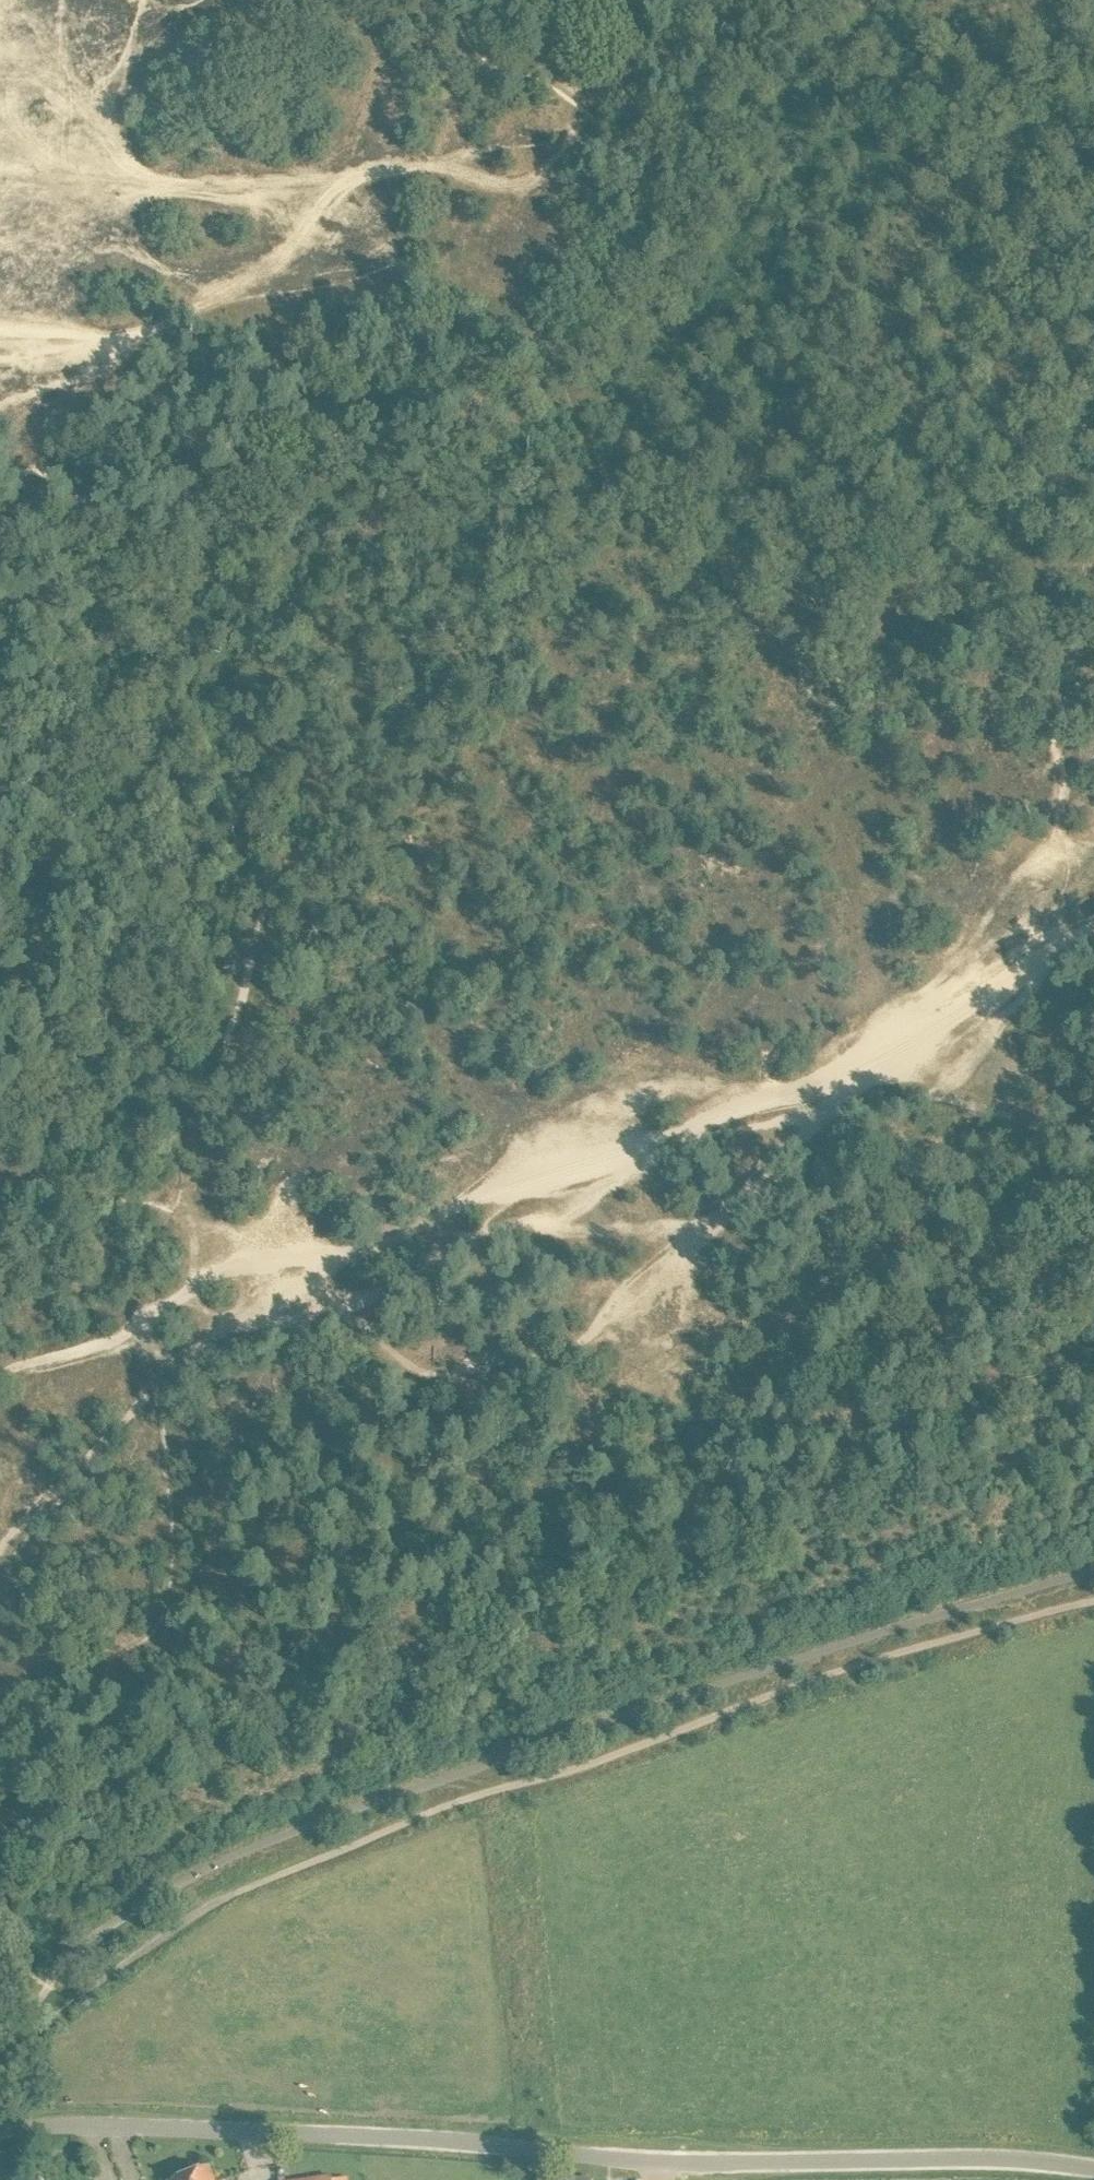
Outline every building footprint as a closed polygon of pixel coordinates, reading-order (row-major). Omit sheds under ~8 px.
[(209,2165),(171,2179),(215,2179),(209,2165)]
